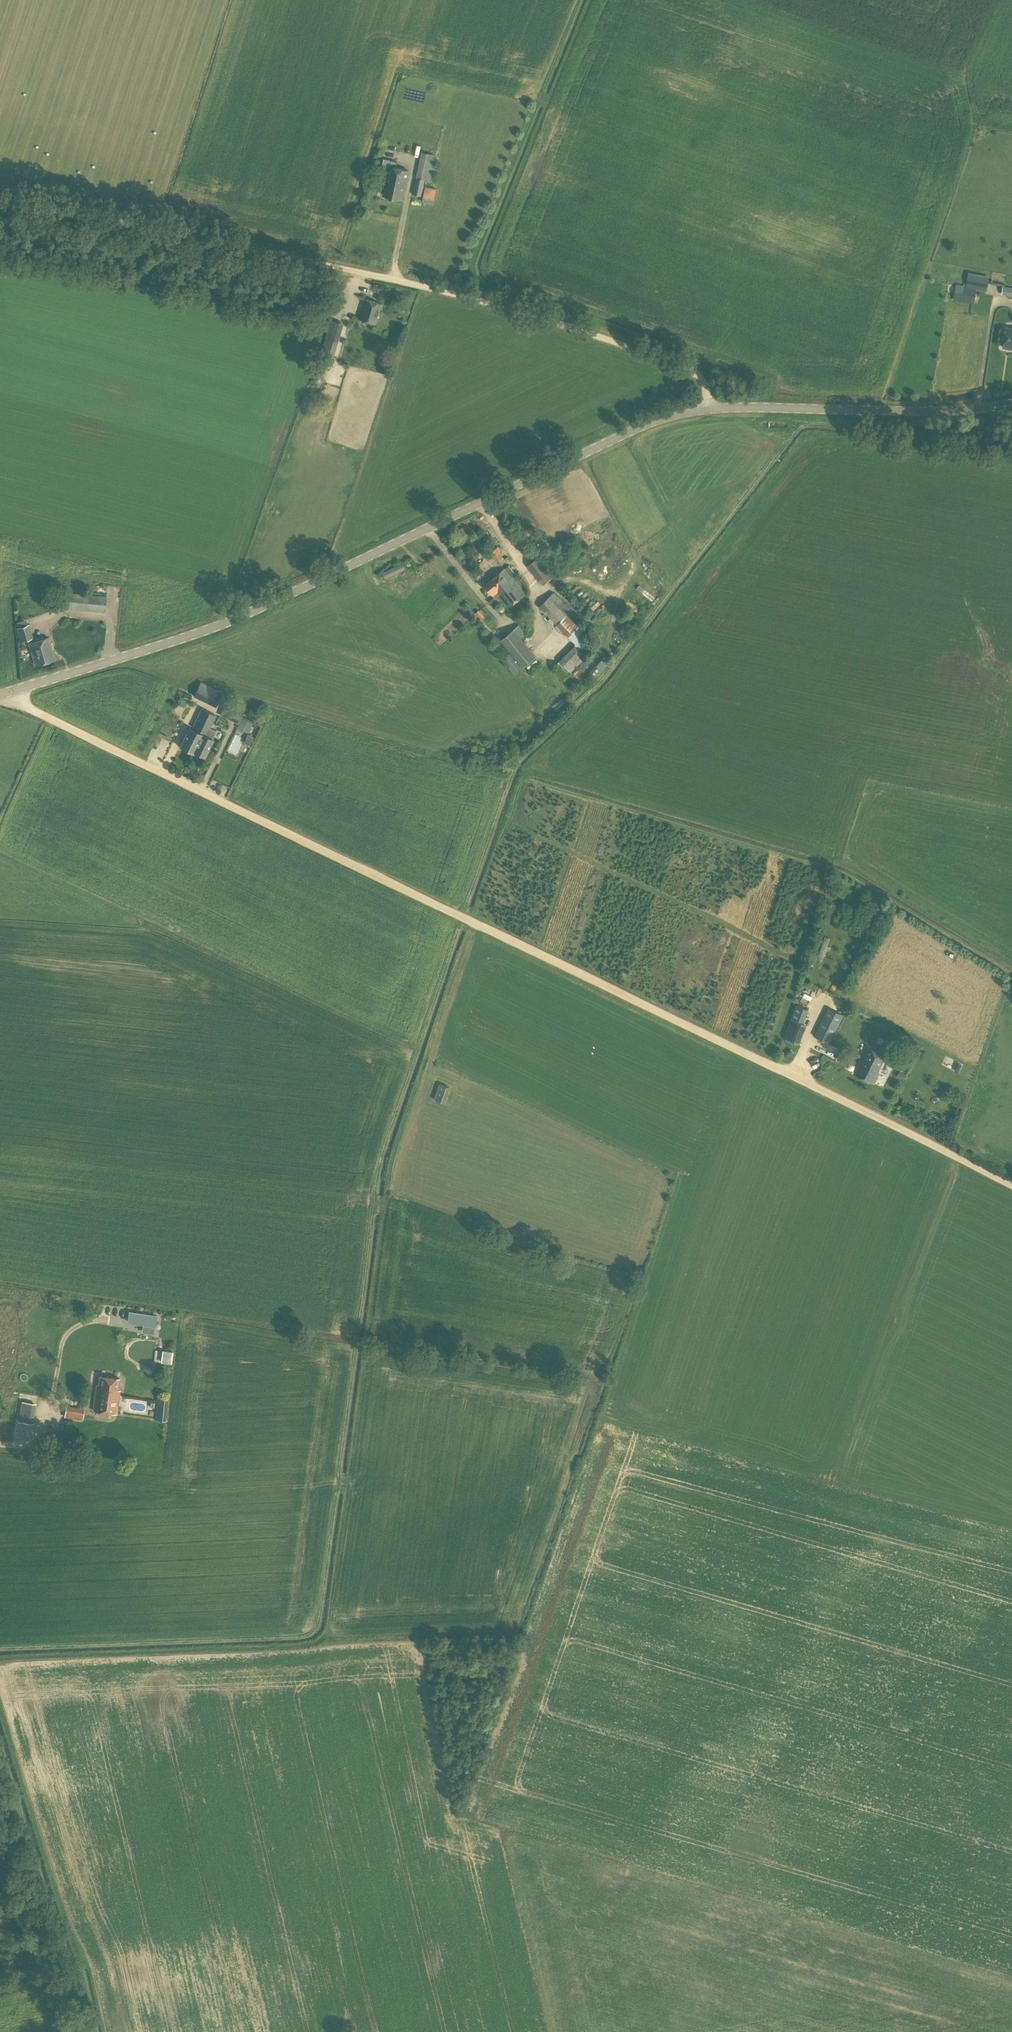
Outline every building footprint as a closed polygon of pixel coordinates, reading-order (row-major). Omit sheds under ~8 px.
[(392,146),(385,145),(384,151),(401,155),(404,144),(393,141),(392,146)] [(420,160),(416,178),(425,180),(434,182),(437,163),(435,163),(420,160)] [(403,199),(409,170),(396,167),(389,166),(383,195),(403,199)] [(415,184),(413,194),(422,195),(424,186),(415,184)] [(434,204),(437,188),(425,186),(422,202),(434,204)] [(987,291),(991,270),(960,264),(953,300),(974,303),(976,289),(987,291)] [(376,324),(382,303),(366,299),(360,319),(376,324)] [(335,354),(344,323),(331,319),(322,351),(335,354)] [(1005,326),(1003,347),(1011,348),(1011,327),(1005,326)] [(527,537),(531,534),(527,528),(523,532),(527,537)] [(497,561),(502,556),(496,548),(490,553),(497,561)] [(543,584),(553,576),(537,557),(527,566),(543,584)] [(634,562),(627,564),(629,572),(636,570),(634,562)] [(509,565),(485,584),(495,597),(497,595),(507,607),(516,600),(525,593),(512,576),(515,573),(509,565)] [(421,592),(432,582),(423,571),(411,581),(421,592)] [(72,593),(64,592),(62,608),(70,609),(72,593)] [(579,625),(566,614),(571,609),(554,592),(539,607),(557,623),(554,626),(561,633),(563,631),(568,636),(579,625)] [(106,612),(107,596),(89,594),(88,610),(106,612)] [(481,619),(485,616),(479,609),(475,613),(481,619)] [(33,637),(29,624),(17,627),(21,641),(28,639),(29,642),(28,642),(35,665),(56,659),(49,636),(34,641),(33,637)] [(523,667),(536,656),(520,636),(525,632),(519,624),(501,640),(523,667)] [(576,643),(574,645),(581,651),(588,644),(582,638),(576,643)] [(532,667),(542,660),(539,657),(529,664),(532,667)] [(597,678),(608,664),(602,659),(597,665),(596,664),(589,672),(597,678)] [(581,680),(588,672),(580,665),(573,672),(581,680)] [(210,704),(217,689),(201,681),(194,696),(210,704)] [(239,723),(243,713),(225,704),(220,715),(239,723)] [(207,735),(210,728),(216,715),(201,708),(191,728),(189,727),(181,747),(193,752),(194,751),(199,741),(192,737),(196,729),(207,735)] [(199,741),(194,751),(204,756),(212,738),(216,731),(210,728),(207,735),(196,729),(192,737),(199,741)] [(254,737),(247,734),(243,743),(250,746),(254,737)] [(800,1043),(807,1024),(804,1023),(809,1009),(796,1005),(784,1037),(800,1043)] [(830,1043),(844,1015),(828,1007),(814,1035),(830,1043)] [(868,1061),(881,1068),(887,1055),(867,1045),(861,1057),(868,1061)] [(874,1083),(881,1068),(868,1061),(861,1057),(853,1073),(874,1083)] [(904,1079),(907,1073),(890,1066),(888,1072),(904,1079)] [(449,1087),(440,1083),(436,1093),(446,1096),(449,1087)] [(129,1310),(127,1321),(144,1324),(143,1331),(153,1333),(154,1326),(156,1326),(157,1315),(129,1310)] [(162,1353),(161,1361),(171,1362),(172,1354),(162,1353)] [(118,1388),(119,1378),(100,1375),(99,1384),(96,1384),(93,1410),(117,1413),(120,1389),(118,1388)] [(166,1420),(168,1400),(157,1399),(155,1419),(166,1420)] [(33,1423),(36,1403),(21,1401),(18,1421),(33,1423)] [(65,1416),(74,1418),(75,1407),(66,1405),(65,1414),(65,1416)]
